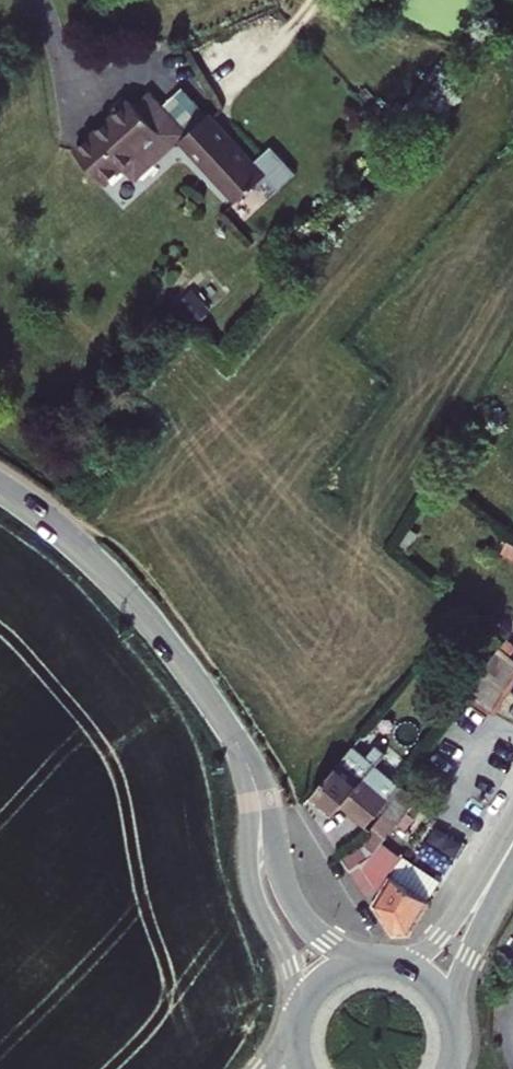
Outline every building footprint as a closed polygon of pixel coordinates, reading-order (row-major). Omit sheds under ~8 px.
[(132,161),(143,175),(191,134),(245,198),(273,174),(219,110),(196,129),(173,101),(158,113),(144,96),(89,143),(115,175),(132,161)] [(195,288),(174,307),(192,326),(212,307),(195,288)] [(471,700),(499,718),(512,697),(512,646),(471,700)] [(381,754),(367,742),(326,791),(349,810),(356,801),(378,819),(391,804),(407,782),(410,778),(390,761),(400,749),(391,742),(381,754)] [(423,794),(407,782),(391,804),(396,807),(407,816),(423,794)] [(378,819),(385,825),(396,807),(391,804),(378,819)] [(410,818),(407,816),(396,807),(385,825),(378,834),(354,852),(403,927),(423,933),(456,878),(396,838),(410,818)]
